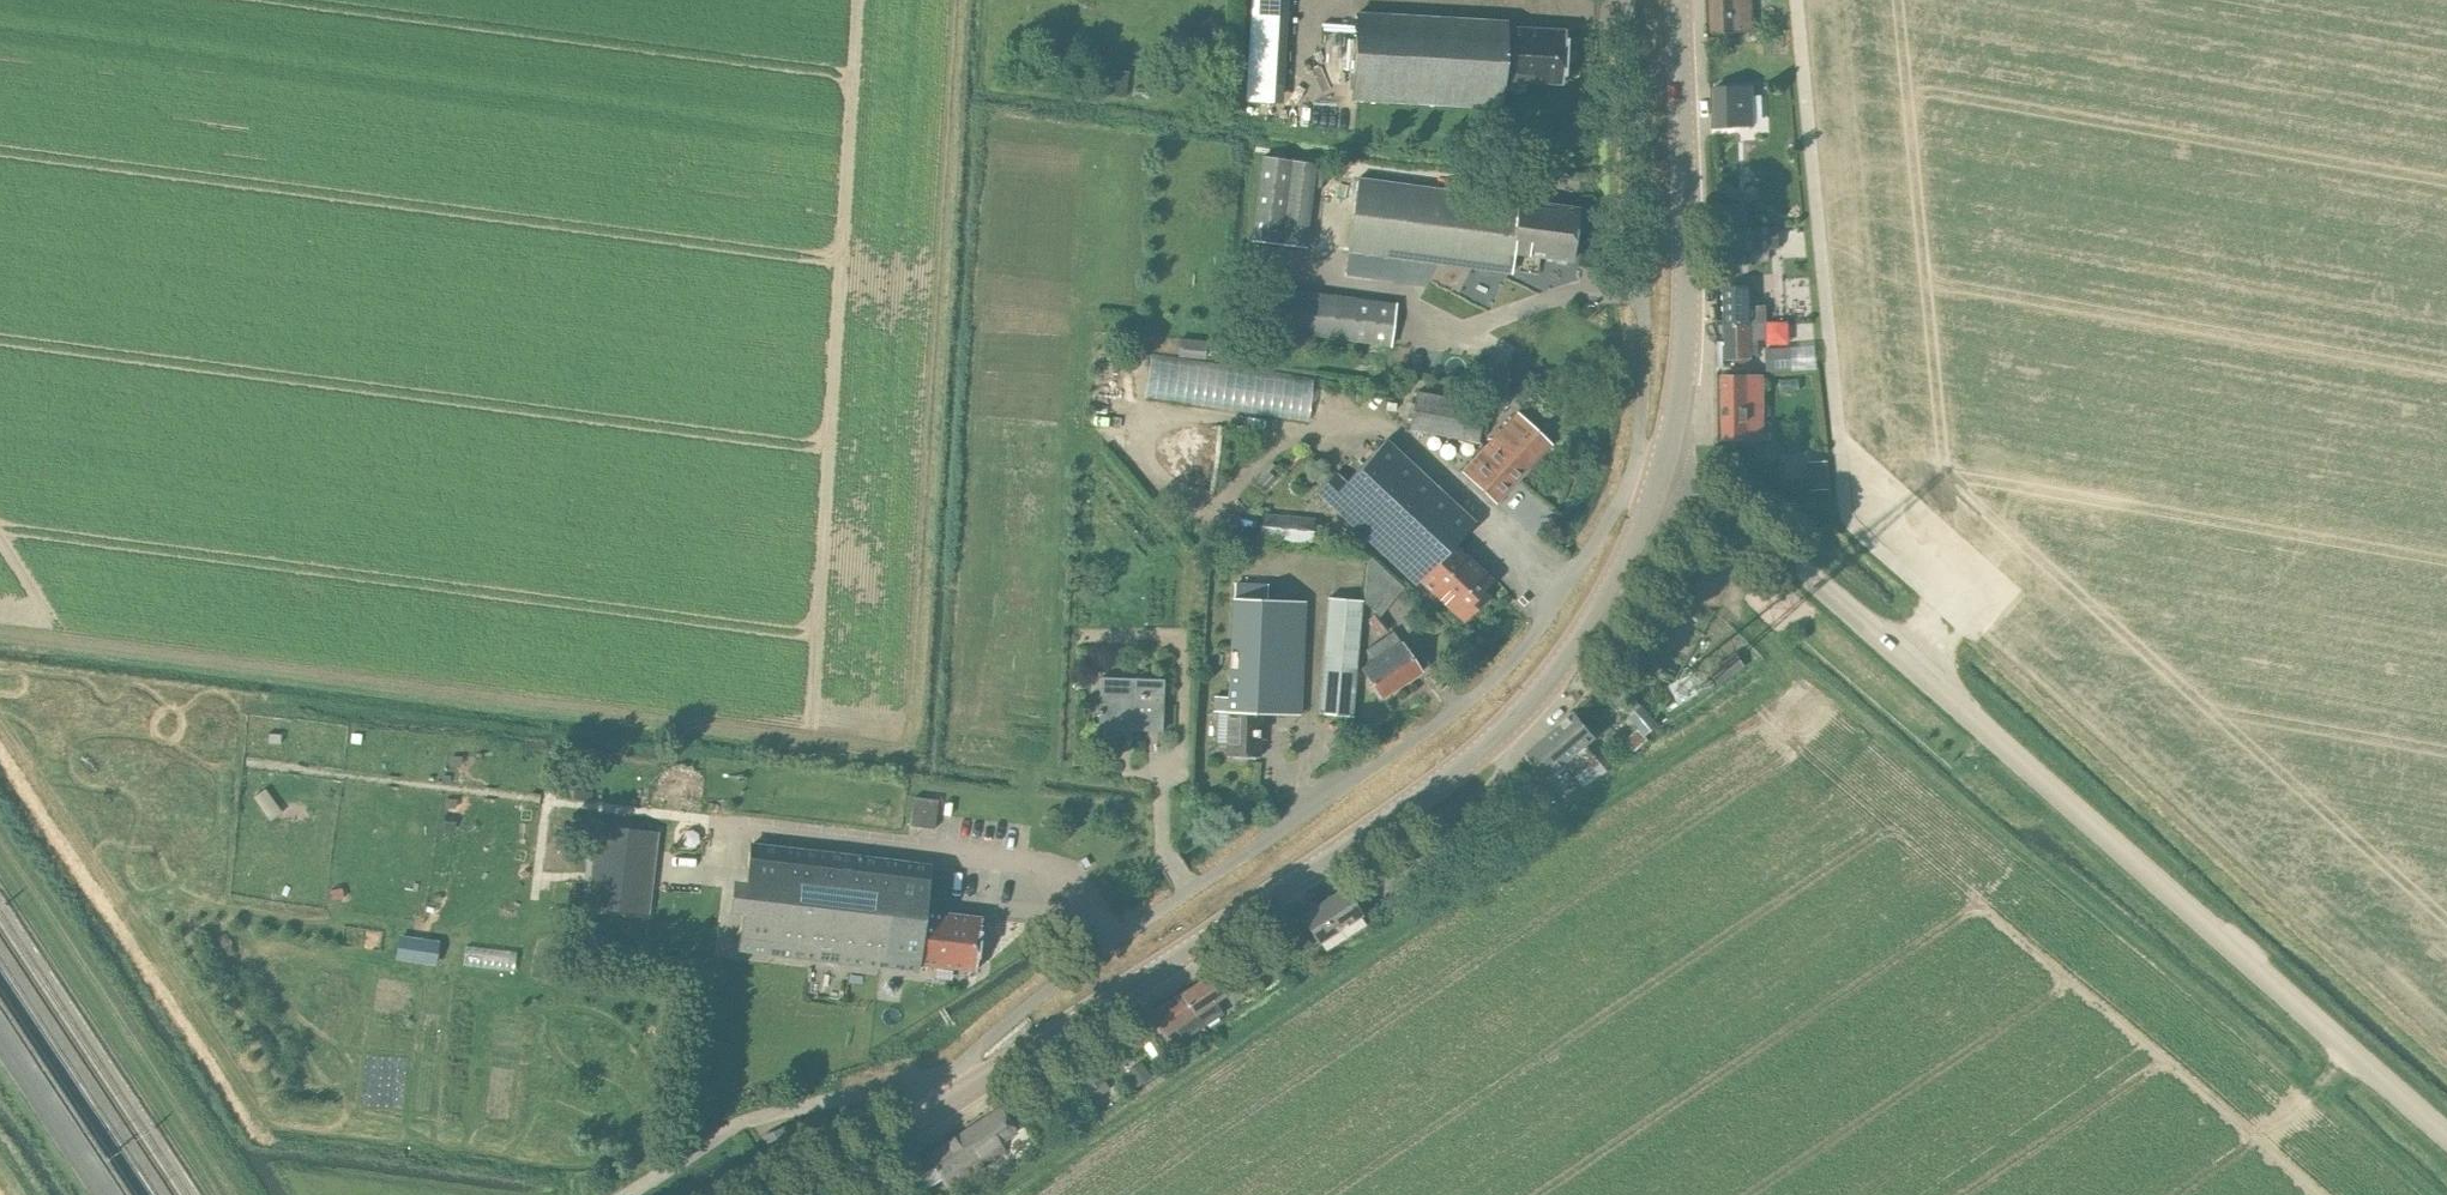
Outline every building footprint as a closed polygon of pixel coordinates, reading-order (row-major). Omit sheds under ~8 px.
[(1717,32),(1750,31),(1750,15),(1743,15),(1743,0),(1709,0),(1710,32),(1717,32)] [(1351,99),(1358,100),(1502,107),(1503,81),(1562,84),(1565,29),(1506,26),(1506,21),(1356,13),(1351,99)] [(1103,76),(1101,95),(1124,97),(1126,79),(1103,76)] [(1715,125),(1721,124),(1751,124),(1751,85),(1714,86),(1715,125)] [(1252,240),(1253,240),(1304,247),(1316,163),(1263,156),(1252,240)] [(1507,193),(1507,190),(1508,181),(1493,179),(1491,196),(1357,178),(1348,251),(1511,272),(1513,253),(1571,261),(1578,207),(1509,198),(1510,193),(1507,193)] [(1725,286),(1723,286),(1724,322),(1724,323),(1750,323),(1767,323),(1767,304),(1755,305),(1755,287),(1749,287),(1749,286),(1725,286)] [(1281,322),(1280,331),(1382,345),(1390,346),(1390,345),(1395,305),(1286,290),(1281,322)] [(1750,323),(1724,323),(1724,350),(1725,357),(1729,357),(1751,356),(1751,353),(1758,352),(1758,338),(1768,338),(1767,323),(1750,323)] [(1180,338),(1178,359),(1204,361),(1206,340),(1180,338)] [(1791,347),(1766,347),(1766,370),(1792,370),(1791,347)] [(1730,375),(1722,375),(1723,439),(1742,438),(1748,439),(1748,407),(1764,407),(1764,375),(1759,375),(1749,375),(1730,375)] [(1417,391),(1410,425),(1410,429),(1477,442),(1485,404),(1417,391)] [(1494,500),(1546,445),(1548,443),(1516,413),(1463,471),(1494,500)] [(1417,581),(1442,604),(1463,624),(1487,597),(1482,592),(1493,580),(1453,544),(1475,520),(1384,437),(1345,480),(1334,471),(1315,492),(1415,583),(1417,581)] [(1824,461),(1807,462),(1809,490),(1826,489),(1829,488),(1831,488),(1828,460),(1826,461),(1824,461)] [(1262,513),(1260,539),(1311,543),(1313,516),(1262,513)] [(1403,587),(1368,554),(1364,602),(1380,615),(1403,587)] [(1216,711),(1215,742),(1226,743),(1226,756),(1258,757),(1259,712),(1298,713),(1303,602),(1266,600),(1267,583),(1234,582),(1233,599),(1229,697),(1229,710),(1228,710),(1228,712),(1216,711)] [(1318,713),(1352,715),(1362,600),(1328,597),(1318,713)] [(1375,612),(1368,619),(1381,635),(1388,628),(1375,612)] [(1393,631),(1366,649),(1368,653),(1362,657),(1366,664),(1361,667),(1381,698),(1421,672),(1401,641),(1400,642),(1393,631)] [(1736,653),(1711,669),(1719,681),(1744,665),(1736,653)] [(1098,729),(1127,730),(1162,731),(1164,678),(1099,676),(1098,729)] [(1528,752),(1529,753),(1560,789),(1597,757),(1586,744),(1595,736),(1574,712),(1528,752)] [(1638,727),(1624,740),(1635,752),(1649,739),(1645,735),(1638,727)] [(914,796),(910,825),(935,828),(938,799),(914,796)] [(587,905),(649,912),(658,829),(596,822),(587,905)] [(738,950),(742,950),(916,970),(916,962),(975,969),(981,919),(981,916),(923,910),(929,864),(750,844),(738,950)] [(1344,888),(1301,916),(1318,942),(1361,914),(1344,888)] [(1301,922),(1286,932),(1299,953),(1314,943),(1301,922)] [(398,935),(395,958),(436,965),(438,953),(439,941),(421,939),(398,935)] [(1211,974),(1181,993),(1202,1025),(1222,1013),(1219,1008),(1214,1001),(1224,994),(1213,977),(1211,974)] [(1153,1013),(1145,1018),(1152,1028),(1160,1024),(1165,1032),(1175,1026),(1183,1038),(1202,1025),(1181,993),(1152,1012),(1153,1013)] [(1075,1071),(1087,1089),(1093,1100),(1109,1089),(1091,1061),(1075,1071)] [(1141,1062),(1125,1072),(1134,1086),(1135,1088),(1152,1077),(1150,1075),(1141,1062)] [(935,1164),(917,1175),(926,1189),(944,1177),(948,1185),(1003,1149),(1000,1145),(1016,1134),(1009,1123),(999,1107),(928,1153),(935,1164)] [(766,1165),(752,1172),(759,1182),(771,1176),(766,1165)]
